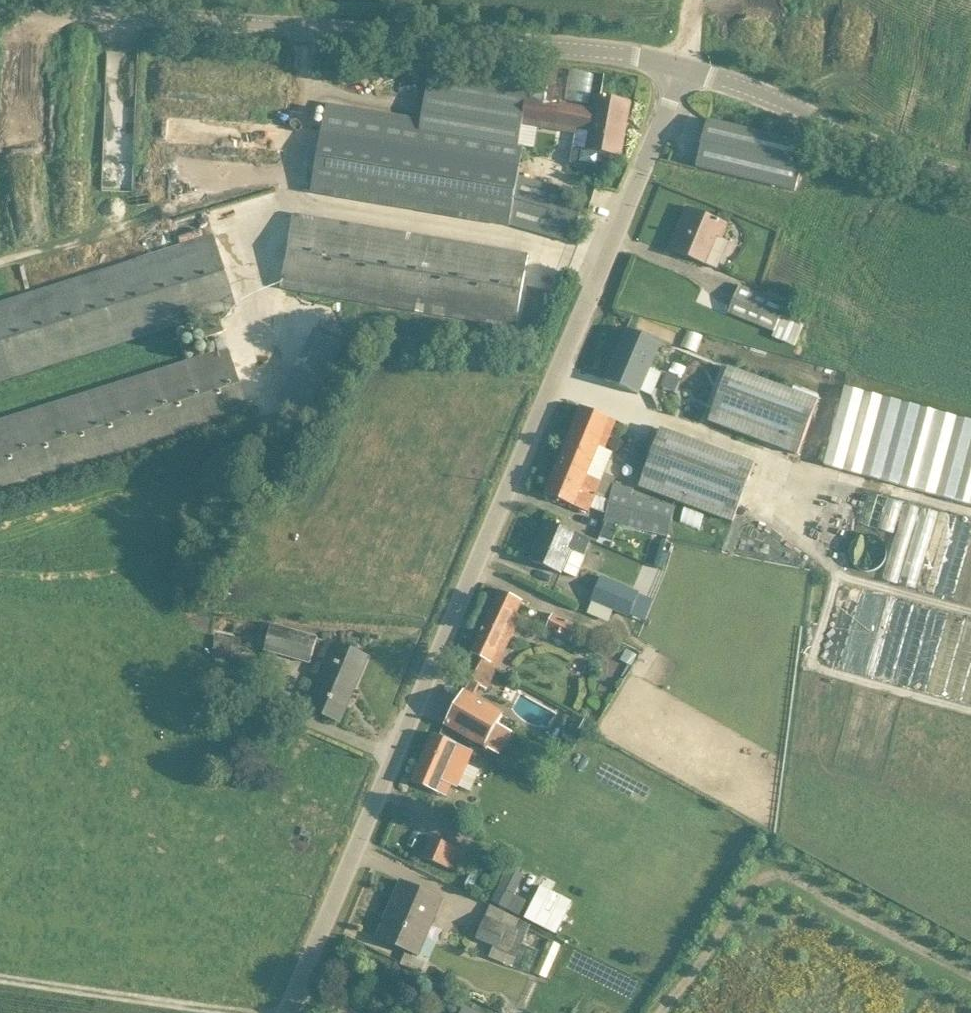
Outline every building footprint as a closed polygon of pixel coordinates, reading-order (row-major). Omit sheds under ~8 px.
[(524,134),(520,134),(527,94),(428,78),(421,117),(327,102),(312,193),(509,225),(524,134)] [(584,148),(622,155),(632,100),(597,93),(594,110),(563,104),(559,128),(587,132),(584,148)] [(227,131),(244,131),(245,102),(229,101),(227,131)] [(807,144),(708,120),(697,167),(796,191),(807,144)] [(671,248),(711,264),(728,220),(688,204),(671,248)] [(530,256),(293,217),(281,290),(518,329),(530,256)] [(0,301),(0,382),(233,308),(210,235),(0,301)] [(778,307),(787,284),(742,268),(734,290),(778,307)] [(783,298),(780,320),(804,323),(807,301),(783,298)] [(662,341),(626,327),(605,379),(640,394),(662,341)] [(0,418),(0,500),(250,422),(226,347),(0,418)] [(970,480),(970,401),(956,397),(957,392),(848,367),(829,449),(970,480)] [(810,425),(716,389),(700,431),(794,467),(810,425)] [(564,446),(594,459),(599,446),(605,448),(616,419),(581,405),(564,446)] [(741,457),(652,433),(639,486),(727,509),(741,457)] [(564,446),(545,490),(590,508),(602,480),(588,474),(594,459),(564,446)] [(675,508),(605,492),(596,529),(666,546),(675,508)] [(586,556),(594,540),(547,518),(529,557),(563,573),(573,550),(586,556)] [(605,583),(589,613),(624,631),(640,601),(605,583)] [(470,648),(499,662),(527,603),(498,589),(470,648)] [(578,622),(582,603),(553,596),(548,616),(578,622)] [(316,644),(324,624),(277,604),(269,624),(316,644)] [(647,636),(623,671),(636,680),(660,645),(647,636)] [(299,708),(341,724),(368,655),(326,639),(299,708)] [(451,796),(473,752),(433,732),(412,776),(451,796)] [(459,841),(425,826),(416,847),(450,862),(459,841)] [(498,926),(493,939),(516,947),(530,909),(516,904),(520,894),(527,897),(533,880),(522,876),(530,855),(509,848),(482,920),(498,926)] [(376,938),(418,955),(441,898),(398,881),(376,938)] [(535,1002),(529,1012),(556,1012),(535,1002)] [(464,1005),(459,1012),(480,1012),(464,1005)]
